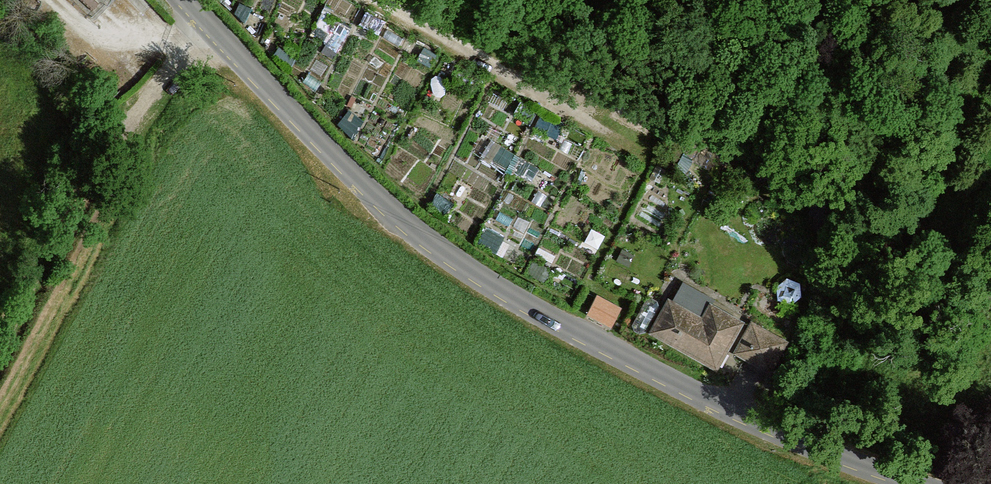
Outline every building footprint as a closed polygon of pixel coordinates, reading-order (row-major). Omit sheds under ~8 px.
[(598,296),(589,313),(611,325),(620,308),(598,296)] [(670,300),(653,331),(717,367),(742,321),(711,304),(703,318),(670,300)] [(753,324),(737,351),(771,370),(786,342),(753,324)]
